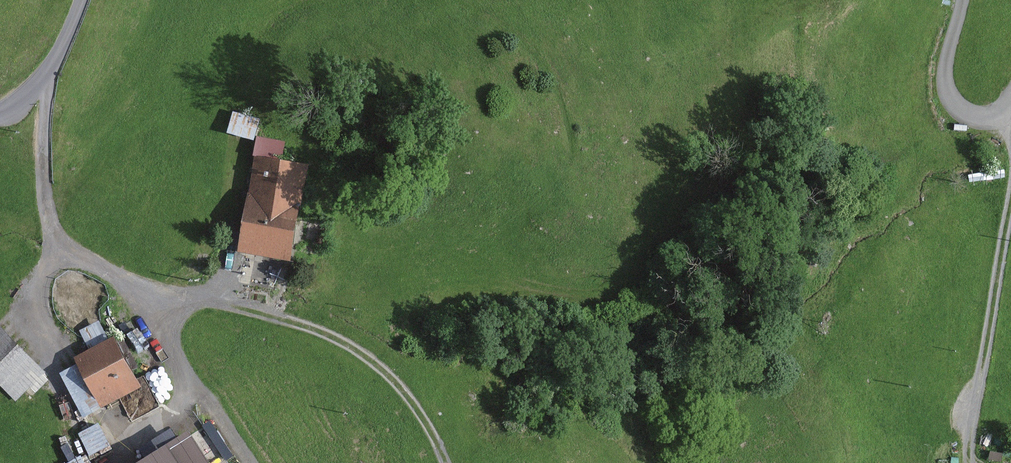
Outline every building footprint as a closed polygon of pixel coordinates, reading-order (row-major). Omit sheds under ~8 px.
[(238,106),(231,128),(258,137),(265,115),(238,106)] [(327,165),(260,155),(246,251),(313,261),(327,165)] [(0,319),(0,388),(17,405),(52,371),(0,319)] [(129,338),(76,365),(100,413),(154,386),(129,338)] [(92,450),(112,444),(105,420),(84,427),(92,450)] [(151,462),(219,462),(197,431),(151,462)]
